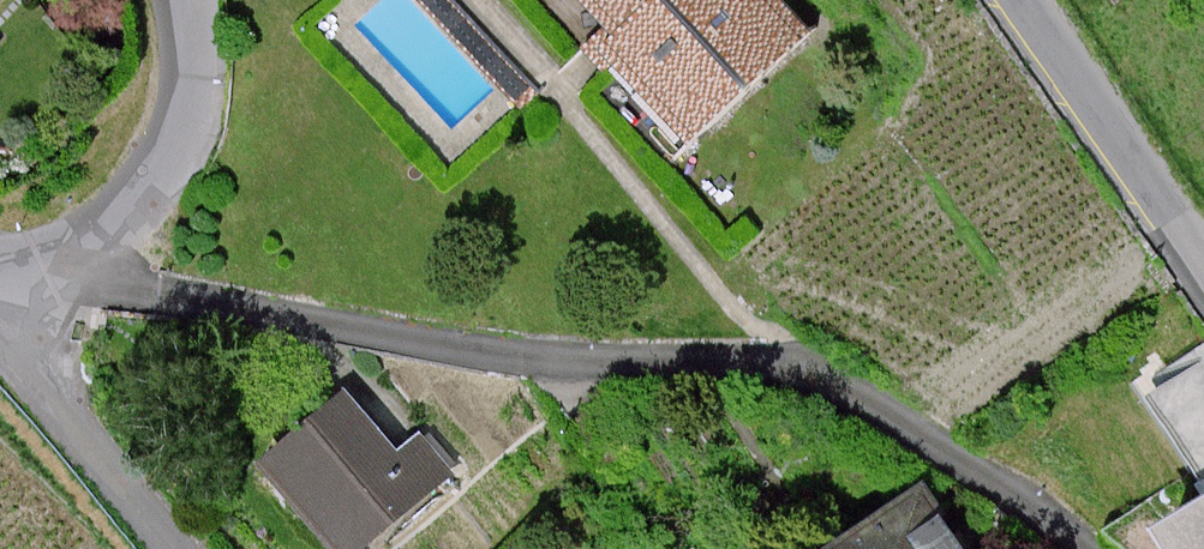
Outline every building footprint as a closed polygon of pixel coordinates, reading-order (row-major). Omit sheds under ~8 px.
[(781,0),(596,0),(624,29),(600,52),(690,144),(809,28),(781,0)] [(361,389),(280,462),(360,548),(390,548),(471,475),(433,434),(416,449),(361,389)] [(841,548),(960,548),(921,493),(841,548)] [(1163,533),(1173,548),(1203,548),(1203,507),(1163,533)]
